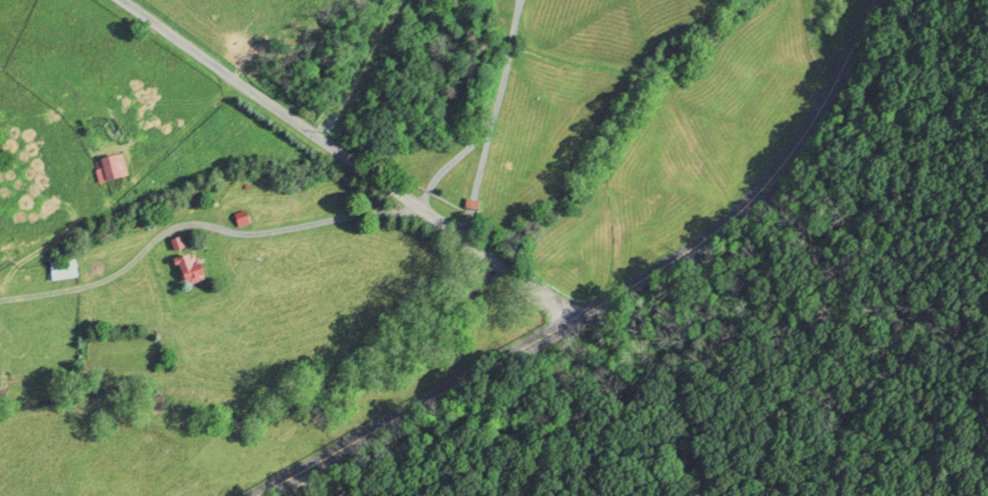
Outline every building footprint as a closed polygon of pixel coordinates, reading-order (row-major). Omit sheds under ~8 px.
[(104,158),(104,171),(109,171),(109,177),(122,176),(121,157),(104,158)] [(168,240),(182,286),(202,280),(194,252),(185,255),(179,236),(168,240)] [(50,280),(76,277),(74,258),(48,261),(50,280)]
